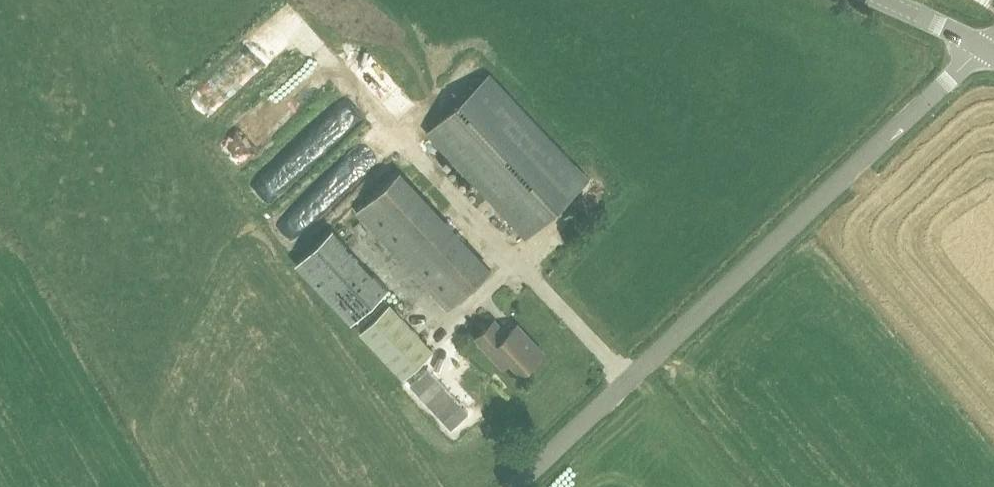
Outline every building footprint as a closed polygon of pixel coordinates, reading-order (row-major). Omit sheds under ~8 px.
[(590,179),(491,72),(426,132),(526,239),(590,179)] [(448,310),(493,268),(401,170),(356,212),(448,310)] [(328,232),(292,267),(348,326),(384,291),(328,232)] [(404,378),(434,350),(390,303),(360,331),(404,378)] [(506,333),(495,320),(476,338),(502,366),(510,359),(521,371),(543,352),(518,325),(506,333)] [(468,411),(427,367),(410,384),(451,427),(468,411)]
